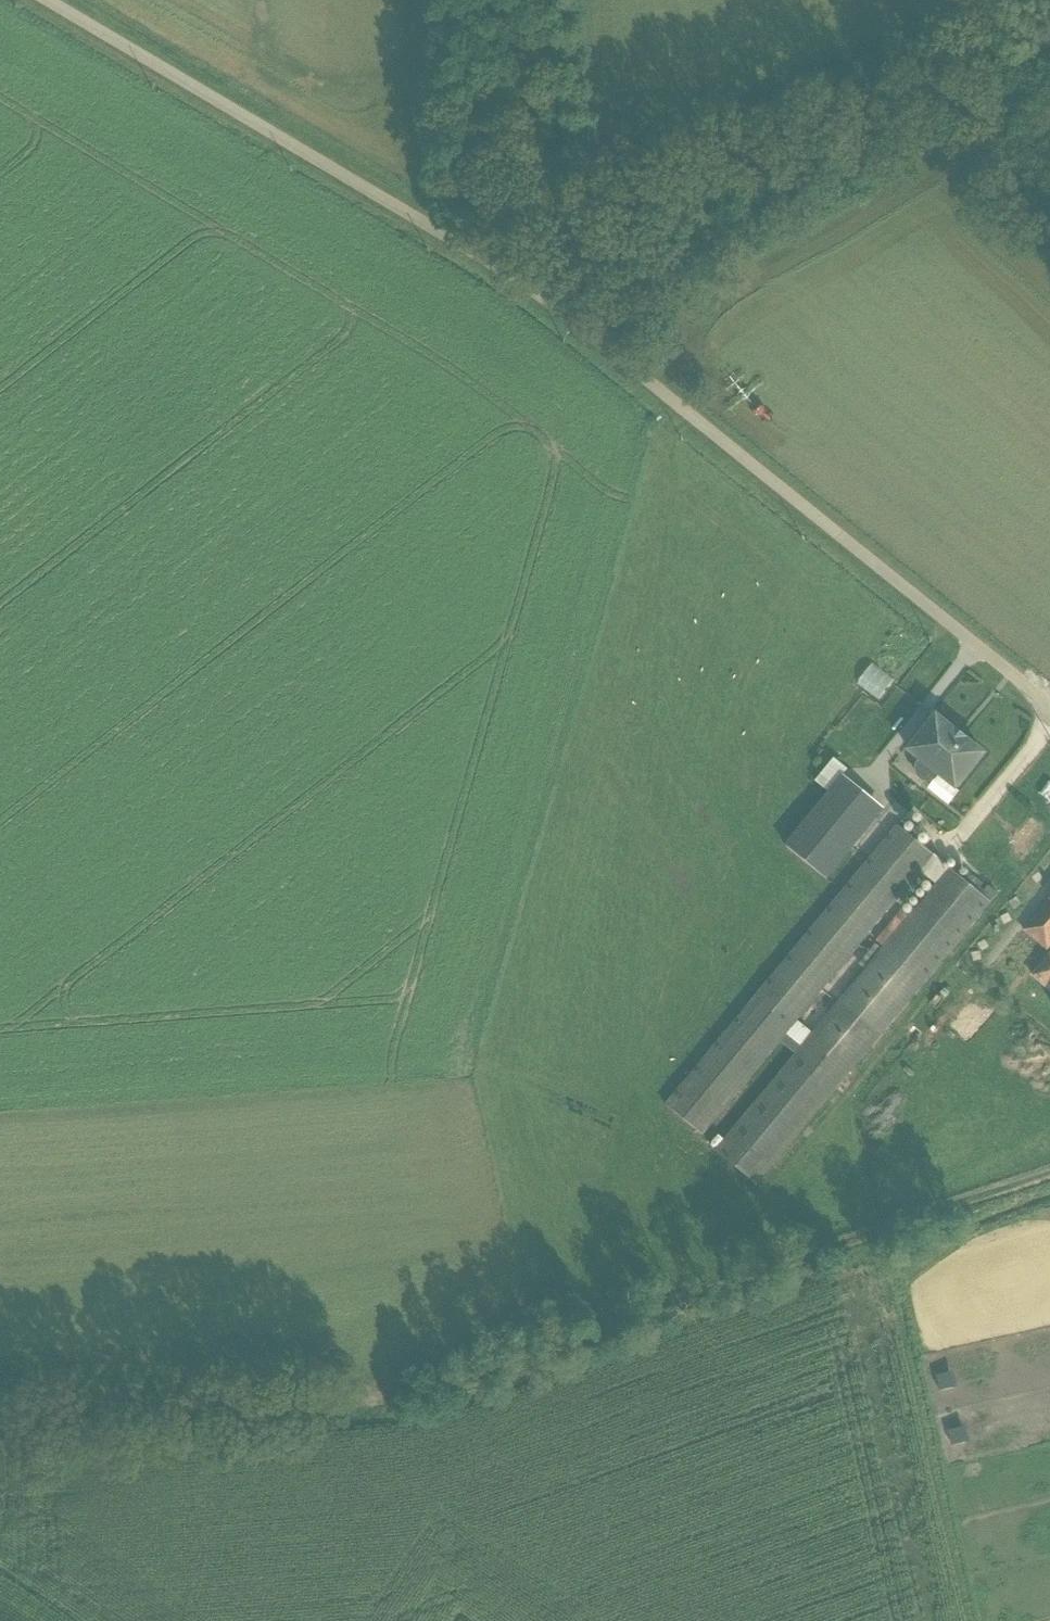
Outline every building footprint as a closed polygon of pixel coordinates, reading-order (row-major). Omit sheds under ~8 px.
[(928,790),(949,806),(983,756),(966,742),(967,741),(954,730),(953,731),(936,718),(905,752),(918,763),(916,766),(915,772),(917,778),(923,783),(930,784),(936,781),(928,790)] [(829,794),(841,780),(848,770),(834,759),(815,783),(829,794)] [(785,848),(826,881),(881,813),(841,780),(829,794),(785,848)] [(1032,817),(1009,844),(1026,859),(1049,833),(1032,817)] [(716,1152),(757,1187),(991,904),(988,901),(994,894),(969,874),(964,881),(951,870),(934,855),(933,856),(897,826),(665,1106),(703,1137),(899,900),(905,905),(914,894),(908,889),(920,873),(936,886),(908,919),(901,912),(876,943),(883,949),(882,951),(876,946),(859,965),(865,971),(716,1152)] [(933,887),(928,883),(903,913),(908,917),(933,887)] [(1024,932),(1048,951),(1049,949),(1049,900),(1024,932)] [(1030,977),(1049,994),(1049,954),(1030,977)] [(937,1378),(941,1392),(959,1388),(956,1373),(937,1378)] [(969,1427),(951,1431),(954,1446),(972,1443),(969,1427)]
